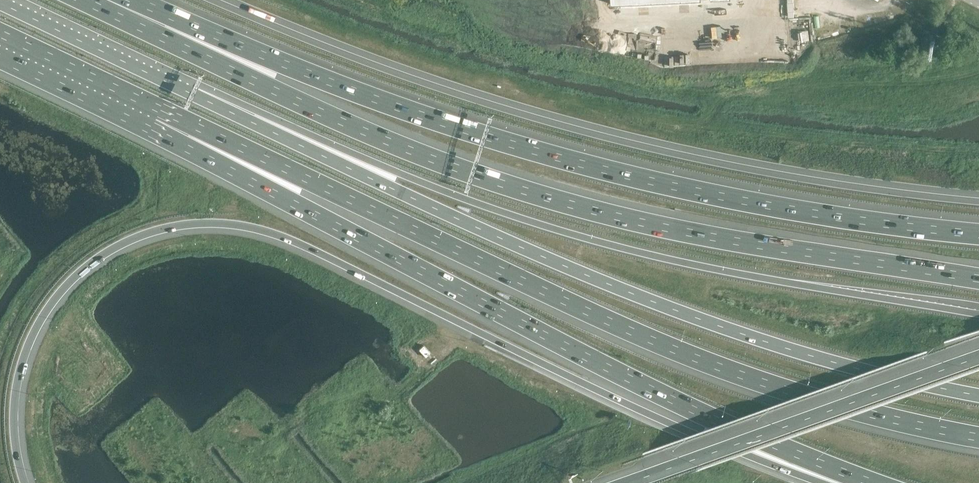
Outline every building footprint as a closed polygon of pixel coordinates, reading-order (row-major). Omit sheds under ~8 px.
[(936,47),(927,42),(923,47),(932,53),(936,47)] [(734,81),(747,77),(744,66),(731,70),(734,81)] [(695,78),(697,90),(711,88),(710,76),(695,78)] [(429,350),(422,343),(417,347),(424,354),(429,350)]
